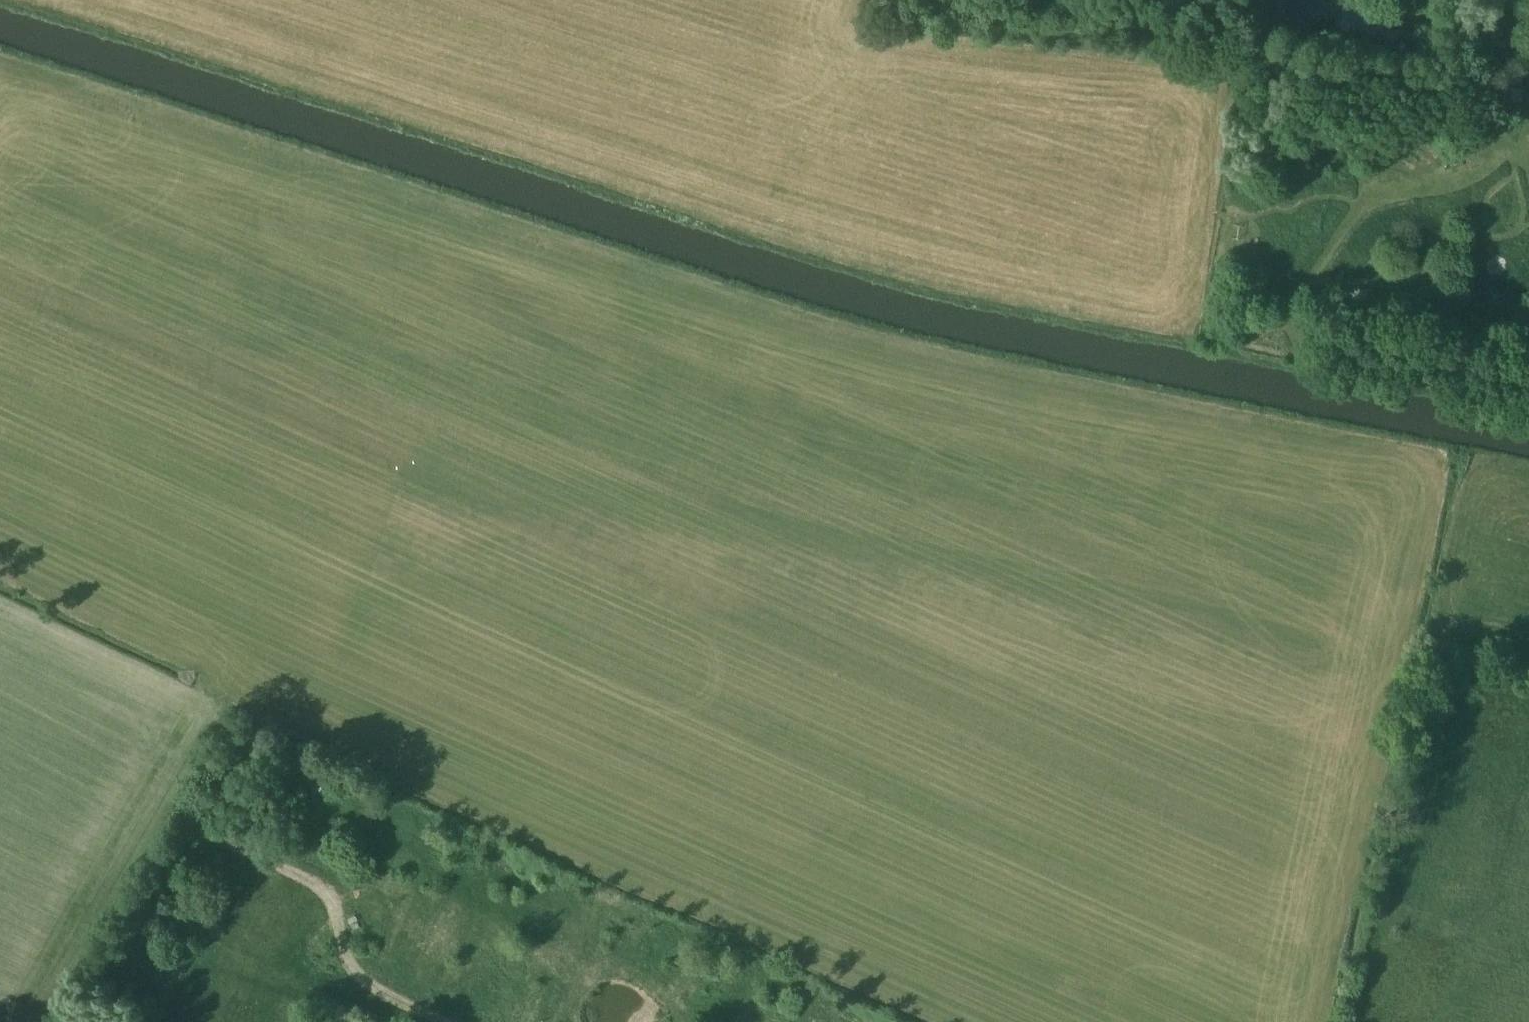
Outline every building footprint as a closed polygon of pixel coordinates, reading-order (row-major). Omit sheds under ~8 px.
[(1476,684),(1486,686),(1491,668),(1480,666),(1476,684)] [(659,914),(657,926),(675,928),(676,917),(659,914)] [(1391,955),(1395,935),(1386,933),(1381,953),(1391,955)]
